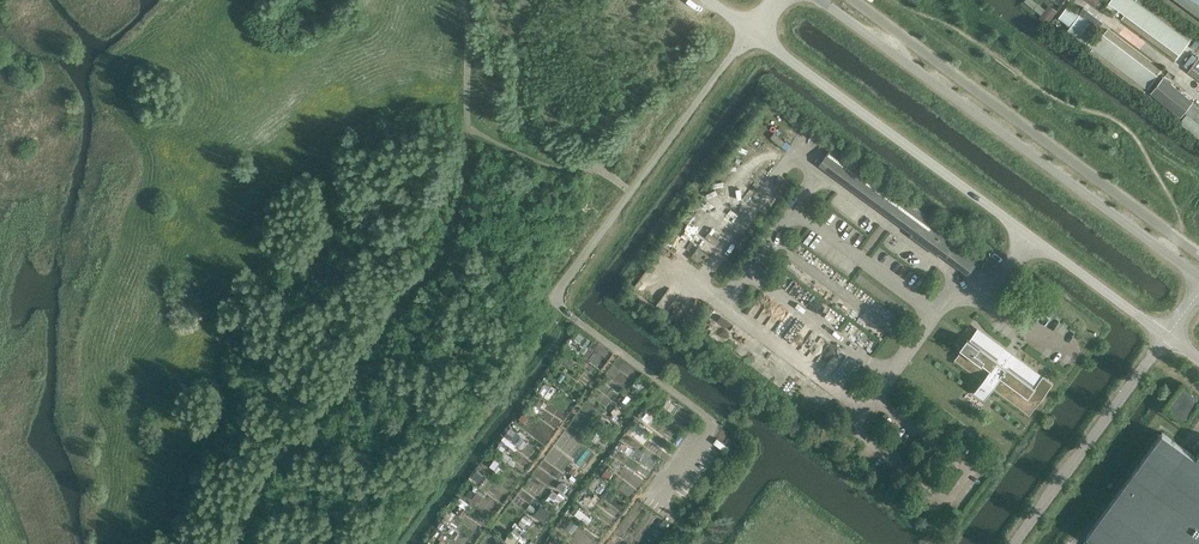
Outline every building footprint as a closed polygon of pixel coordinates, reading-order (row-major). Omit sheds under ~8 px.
[(1116,7),(1173,49),(1186,32),(1143,0),(1121,0),(1116,7)] [(1096,23),(1072,4),(1063,15),(1072,23),(1066,30),(1080,42),(1096,23)] [(1039,20),(1047,26),(1057,12),(1049,6),(1039,20)] [(1098,33),(1085,51),(1135,86),(1147,69),(1098,33)] [(1197,58),(1187,71),(1198,79),(1198,60),(1197,58)] [(1193,100),(1163,76),(1151,91),(1181,115),(1184,111),(1192,102),(1193,100)] [(1192,102),(1184,111),(1187,114),(1180,122),(1198,137),(1198,107),(1192,102)] [(935,219),(834,144),(819,164),(968,274),(978,261),(983,254),(935,219)] [(985,251),(990,245),(983,239),(978,246),(985,251)] [(1052,385),(977,329),(970,338),(968,337),(961,347),(963,348),(956,358),(984,378),(977,387),(987,395),(994,385),(1031,413),(1052,385)] [(513,441),(519,446),(526,436),(512,426),(503,439),(510,444),(513,441)] [(1196,457),(1162,432),(1125,483),(1086,535),(1098,543),(1198,543),(1198,452),(1196,457)] [(479,488),(474,496),(481,500),(486,492),(479,488)]
